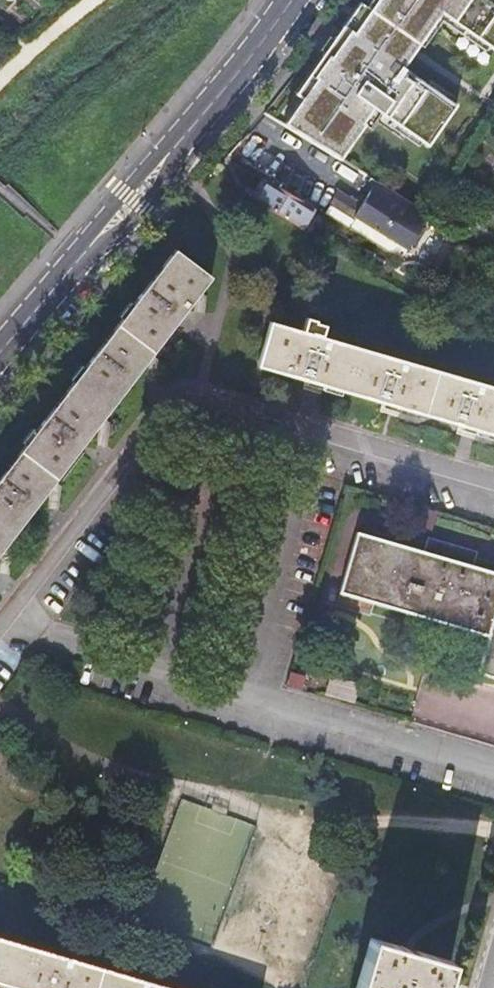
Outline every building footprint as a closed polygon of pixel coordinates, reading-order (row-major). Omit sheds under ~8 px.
[(365,7),(368,9),(352,32),(342,25),(321,56),(320,56),(294,93),(301,97),(290,113),(299,119),(293,129),(338,160),(363,124),(361,123),(373,106),(429,145),(457,104),(403,67),(440,13),(493,50),(493,0),(369,0),(365,7)] [(299,119),(290,113),(283,123),(293,129),(299,119)] [(375,182),(369,193),(378,199),(385,187),(375,182)] [(269,184),(257,202),(300,229),(311,210),(269,184)] [(419,225),(426,214),(385,187),(378,199),(369,193),(361,205),(337,190),(328,205),(351,220),(352,218),(406,252),(422,227),(419,225)] [(41,500),(84,444),(141,370),(187,310),(210,280),(175,252),(0,481),(0,554),(41,500)] [(270,325),(258,367),(312,383),(383,404),(468,428),(493,436),(493,391),(270,325)] [(355,532),(337,593),(486,637),(476,672),(493,677),(493,573),(355,532)] [(306,677),(289,672),(285,685),(301,690),(306,677)] [(7,987),(163,987),(0,940),(0,986),(7,987)] [(447,963),(369,940),(355,987),(440,987),(447,963)]
